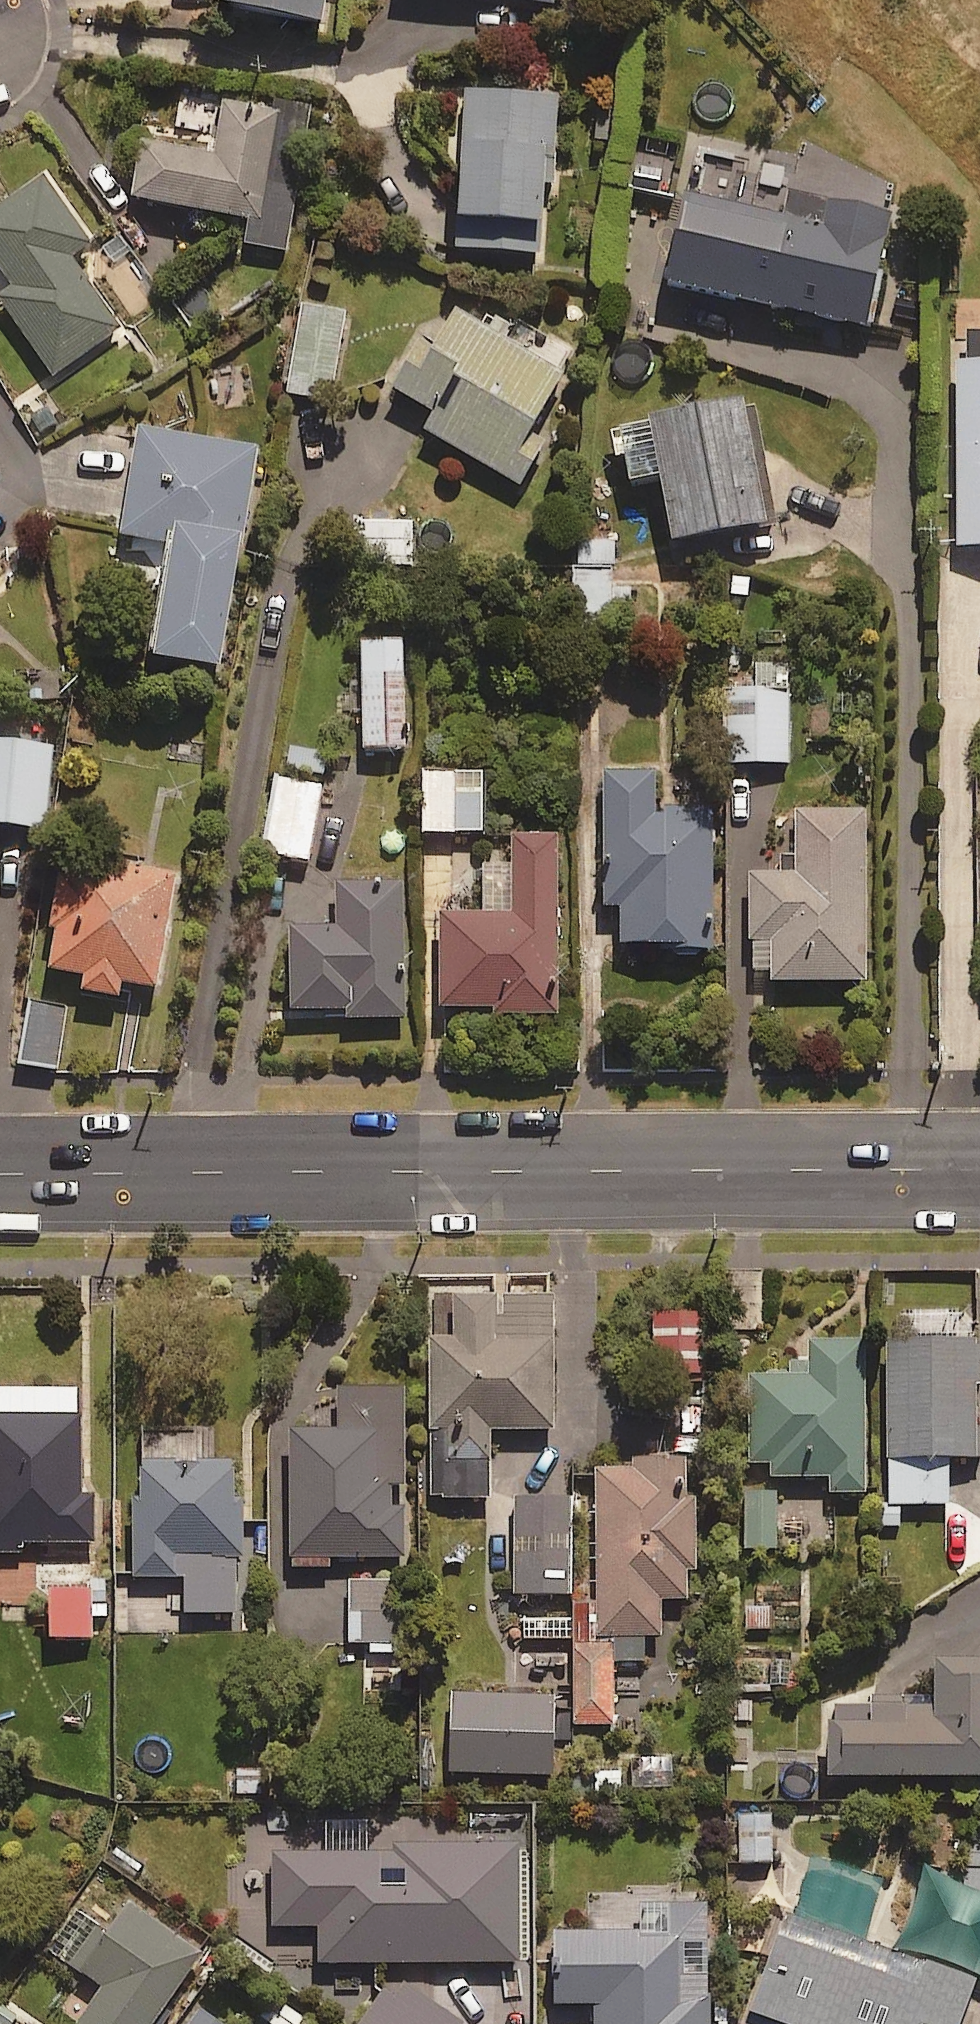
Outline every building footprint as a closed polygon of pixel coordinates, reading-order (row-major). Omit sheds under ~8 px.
[(329,0),(228,0),(227,6),(325,23),(329,0)] [(559,96),(466,92),(459,254),(545,258),(549,168),(555,169),(559,96)] [(311,119),(227,103),(217,157),(145,144),(135,199),(252,221),(247,245),(286,253),(311,119)] [(678,142),(639,135),(630,188),(669,195),(678,142)] [(45,172),(0,204),(0,288),(10,302),(5,305),(55,376),(121,330),(71,258),(94,242),(45,172)] [(825,224),(690,195),(671,286),(870,328),(894,214),(830,200),(825,224)] [(346,315),(302,308),(288,395),(333,402),(346,315)] [(486,322),(482,328),(457,313),(438,345),(426,338),(395,392),(433,414),(423,430),(522,488),(548,444),(532,435),(566,376),(509,343),(512,337),(486,322)] [(979,550),(979,336),(967,336),(968,364),(958,364),(963,551),(979,550)] [(750,401),(610,431),(618,462),(629,459),(637,491),(660,486),(678,554),(708,546),(715,575),(790,556),(750,401)] [(260,448),(143,430),(126,538),(171,545),(153,660),(225,671),(260,448)] [(404,642),(363,645),(368,750),(409,748),(404,642)] [(793,764),(791,664),(713,665),(715,766),(793,764)] [(0,742),(0,827),(48,830),(54,746),(0,742)] [(325,746),(286,746),(286,774),(325,773),(325,746)] [(483,772),(424,773),(425,835),(485,834),(483,772)] [(623,948),(670,947),(670,956),(714,955),(713,808),(665,809),(665,817),(657,817),(656,773),(607,774),(608,868),(617,868),(617,879),(608,879),(608,908),(622,908),(623,948)] [(322,787),(279,782),(270,858),(313,863),(322,787)] [(753,876),(754,972),(774,972),(774,983),(868,983),(867,814),(799,814),(800,876),(753,876)] [(441,916),(445,1010),(496,1009),(496,1019),(562,1018),(559,835),(510,837),(510,849),(483,850),(486,914),(441,916)] [(66,858),(48,974),(83,980),(81,994),(122,1001),(124,986),(160,991),(178,875),(66,858)] [(289,885),(292,1013),(348,1012),(349,1020),(409,1019),(405,882),(289,885)] [(69,1006),(28,1001),(20,1067),(62,1072),(69,1006)] [(555,1303),(458,1304),(459,1339),(434,1340),(436,1500),(492,1499),(491,1432),(556,1431),(555,1303)] [(709,1376),(707,1308),(654,1309),(655,1378),(709,1376)] [(788,1365),(788,1376),(750,1377),(754,1467),(774,1466),(774,1480),(831,1478),(832,1496),(869,1494),(863,1344),(813,1346),(814,1364),(788,1365)] [(903,1525),(903,1505),(950,1506),(951,1459),(978,1459),(979,1346),(893,1345),(891,1505),(881,1505),(881,1525),(903,1525)] [(394,1486),(406,1485),(405,1389),(342,1390),(342,1435),(275,1435),(277,1561),(295,1561),(296,1569),(330,1569),(330,1561),(407,1560),(407,1506),(394,1506),(394,1486)] [(0,1392),(0,1555),(26,1555),(26,1544),(96,1545),(96,1499),(81,1499),(82,1393),(0,1392)] [(633,1473),(599,1474),(601,1646),(574,1647),(576,1727),(615,1726),(614,1663),(645,1662),(645,1638),(663,1638),(662,1602),(689,1601),(689,1576),(698,1575),(697,1505),(681,1505),(681,1492),(688,1491),(688,1462),(633,1462),(633,1473)] [(236,1503),(235,1464),(144,1467),(145,1499),(136,1499),(138,1580),(188,1579),(189,1616),(239,1614),(237,1560),(246,1560),(244,1503),(236,1503)] [(778,1486),(746,1486),(745,1550),(777,1550),(778,1486)] [(570,1596),(572,1502),(519,1501),(517,1595),(570,1596)] [(392,1645),(393,1578),(352,1577),(351,1644),(392,1645)] [(94,1596),(52,1596),(52,1640),(94,1641),(94,1596)] [(836,1708),(835,1780),(979,1781),(979,1682),(940,1682),(940,1707),(908,1707),(908,1698),(866,1698),(866,1708),(836,1708)] [(556,1698),(454,1697),(453,1775),(555,1776),(556,1698)] [(772,1813),(735,1814),(736,1847),(773,1846),(772,1813)] [(523,1964),(521,1849),(275,1852),(276,1929),(322,1929),(322,1967),(523,1964)] [(654,1934),(560,1936),(562,2006),(596,2005),(597,2023),(711,2023),(708,1907),(653,1908),(654,1934)] [(133,1908),(84,1975),(109,1993),(86,2023),(156,2023),(203,1959),(133,1908)] [(771,2023),(963,2023),(979,1981),(979,1944),(794,1976),(746,2013),(771,2023)] [(395,1980),(365,2023),(459,2023),(395,1980)] [(258,2018),(266,2023),(305,2023),(308,2019),(274,1995),(258,2018)] [(205,2007),(192,2023),(227,2023),(205,2007)]
